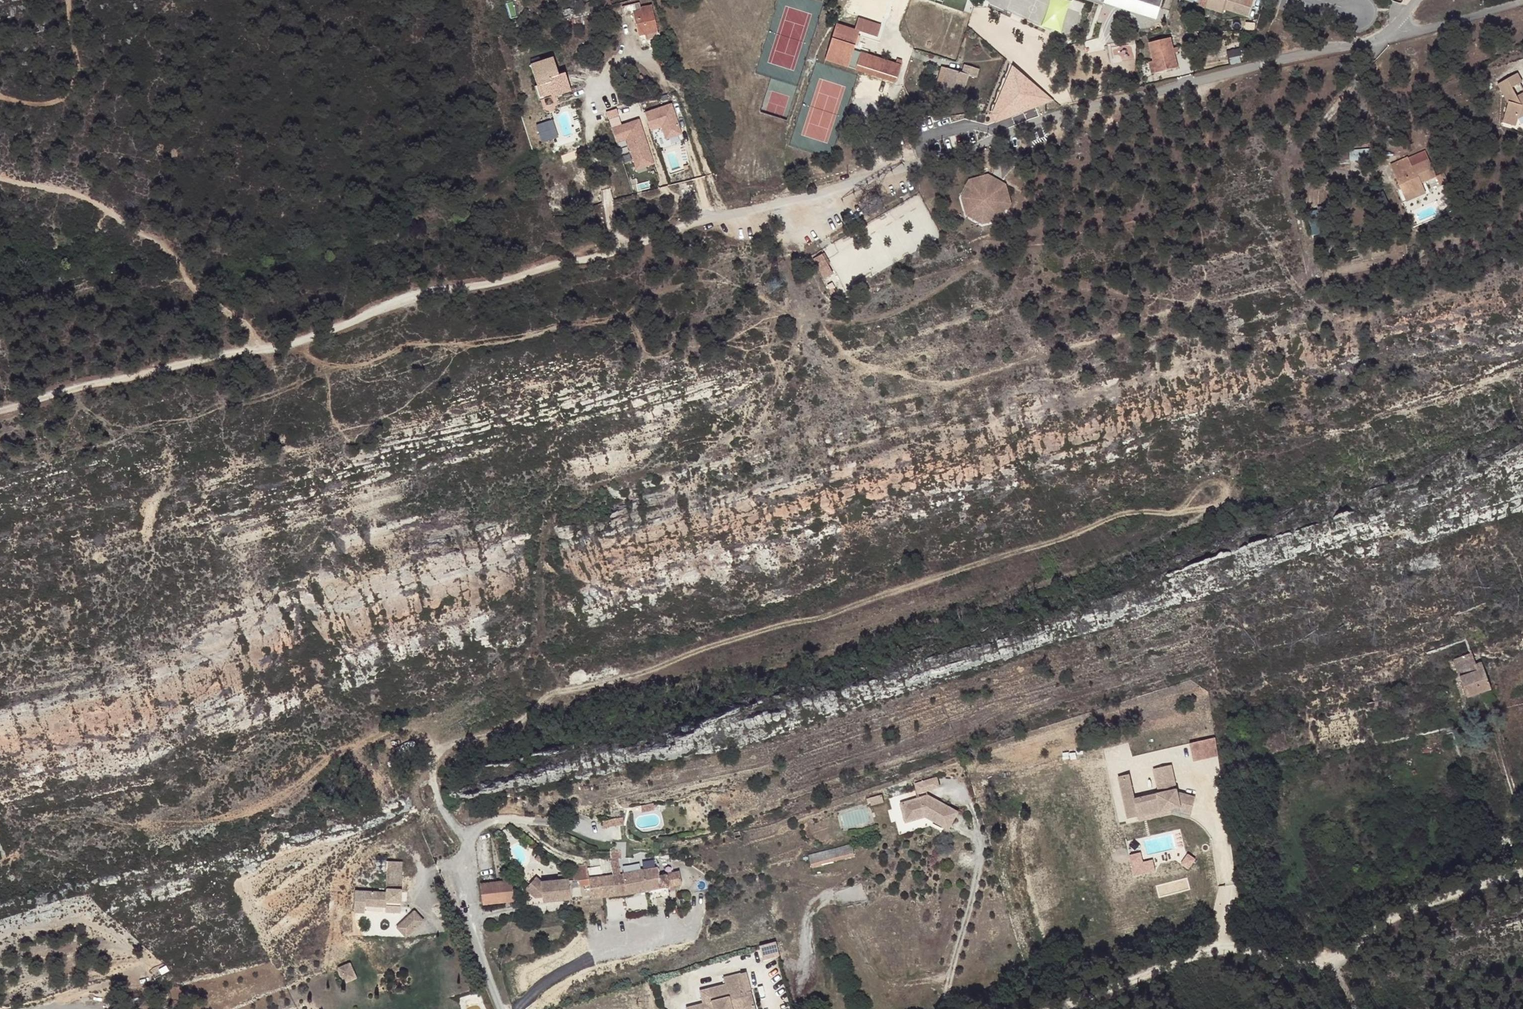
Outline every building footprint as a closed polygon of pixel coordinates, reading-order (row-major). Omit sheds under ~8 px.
[(1146,0),(1111,0),(1156,15),(1159,4),(1146,0)] [(1250,15),(1255,0),(1197,0),(1196,4),(1205,7),(1223,12),(1224,7),(1250,15)] [(1205,7),(1203,14),(1220,20),(1223,12),(1205,7)] [(656,30),(652,11),(643,13),(641,9),(624,13),(626,20),(634,19),(638,34),(656,30)] [(875,29),(876,25),(859,19),(857,23),(875,29)] [(836,25),(825,61),(896,84),(903,62),(897,60),(895,64),(854,51),(860,33),(878,39),(882,28),(876,25),(875,29),(857,23),(855,31),(836,25)] [(1168,35),(1146,40),(1151,59),(1154,71),(1176,65),(1172,51),(1171,46),(1168,35)] [(963,61),(948,56),(941,78),(963,85),(969,64),(978,67),(981,58),(966,52),(963,61)] [(941,78),(948,56),(943,54),(936,77),(941,78)] [(553,89),(568,85),(564,74),(558,75),(552,59),(531,67),(536,86),(535,87),(538,97),(554,92),(553,89)] [(1012,67),(992,114),(996,123),(1055,101),(1012,67)] [(1509,101),(1512,109),(1504,128),(1516,133),(1520,124),(1522,122),(1522,102),(1522,103),(1519,93),(1522,92),(1522,81),(1511,85),(1516,99),(1509,101)] [(569,91),(568,85),(553,89),(554,92),(555,97),(569,91)] [(1504,88),(1509,101),(1516,99),(1511,85),(1504,88)] [(554,119),(538,124),(543,142),(559,137),(554,119)] [(1351,140),(1339,142),(1340,149),(1352,147),(1351,140)] [(1411,146),(1394,153),(1411,189),(1430,181),(1425,171),(1440,165),(1432,147),(1415,155),(1411,146)] [(1006,191),(989,181),(968,188),(965,194),(966,195),(971,198),(967,204),(970,219),(983,226),(997,222),(1001,215),(1006,217),(1007,218),(1011,212),(1006,191)] [(1001,226),(1006,217),(1001,215),(997,222),(983,226),(970,219),(967,204),(971,198),(966,195),(962,203),(966,222),(983,232),(1001,226)] [(822,261),(813,266),(819,277),(828,272),(822,261)] [(1453,656),(1456,665),(1468,693),(1493,684),(1483,658),(1476,661),(1471,648),(1453,656)] [(540,673),(531,674),(532,684),(541,683),(540,673)] [(1473,708),(1469,699),(1460,701),(1465,711),(1473,708)] [(1216,736),(1191,742),(1195,761),(1221,754),(1216,736)] [(1154,769),(1157,784),(1175,780),(1171,764),(1154,769)] [(1129,774),(1118,776),(1128,818),(1139,815),(1181,806),(1182,811),(1191,814),(1196,797),(1178,791),(1175,780),(1157,784),(1159,793),(1135,798),(1129,774)] [(937,777),(916,784),(918,793),(940,787),(937,777)] [(928,795),(901,803),(906,822),(926,816),(949,829),(958,811),(928,795)] [(653,804),(641,806),(642,812),(655,810),(653,804)] [(1191,814),(1182,811),(1181,806),(1139,815),(1140,821),(1173,813),(1189,818),(1191,814)] [(614,818),(602,821),(603,828),(624,824),(623,818),(622,814),(613,816),(614,818)] [(406,818),(399,822),(403,831),(411,827),(406,818)] [(614,845),(608,846),(610,855),(606,856),(607,864),(611,863),(612,871),(614,870),(618,870),(614,845)] [(1143,851),(1132,853),(1135,874),(1157,871),(1155,858),(1145,860),(1143,851)] [(593,895),(645,887),(642,866),(624,869),(618,870),(614,870),(612,871),(602,872),(600,860),(587,863),(580,865),(571,866),(573,878),(573,879),(582,878),(583,883),(591,882),(593,895)] [(642,866),(645,887),(683,882),(681,869),(661,872),(659,863),(642,866)] [(345,898),(345,919),(356,918),(356,917),(356,912),(377,912),(377,917),(392,918),(393,866),(377,866),(376,899),(345,898)] [(526,891),(537,899),(543,898),(550,897),(550,901),(571,897),(567,874),(557,876),(558,881),(541,884),(535,879),(526,891)] [(504,881),(481,883),(483,905),(513,902),(511,880),(504,881)] [(406,916),(395,933),(406,940),(417,923),(406,916)] [(446,916),(434,921),(439,933),(451,928),(446,916)] [(395,933),(393,937),(404,943),(406,940),(395,933)] [(785,944),(768,949),(772,963),(788,958),(785,944)] [(322,953),(321,969),(334,970),(333,954),(322,953)] [(345,983),(358,977),(351,961),(339,967),(345,983)] [(755,975),(749,977),(755,995),(760,994),(755,975)] [(762,1008),(763,1008),(765,1008),(760,994),(755,995),(749,977),(733,982),(735,988),(717,993),(720,1001),(711,1003),(713,1007),(707,1008),(759,1008),(762,1008)] [(717,993),(709,995),(711,1003),(720,1001),(717,993)] [(819,1003),(822,1008),(827,1008),(831,1007),(827,999),(819,1003)]
